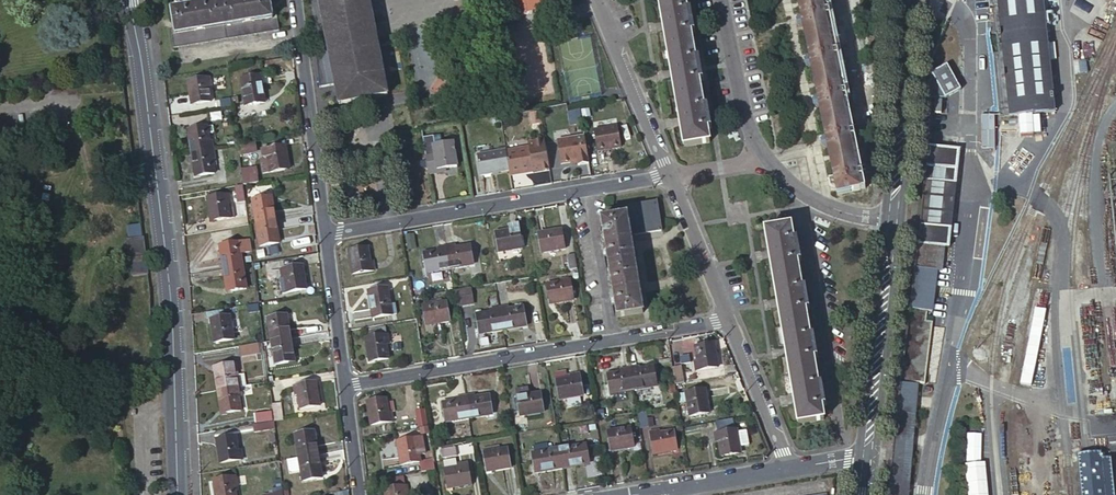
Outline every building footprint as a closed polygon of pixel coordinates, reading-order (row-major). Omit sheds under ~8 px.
[(173,48),(279,31),(277,18),(273,19),(270,0),(204,0),(171,5),(175,35),(171,36),(173,48)] [(339,105),(388,96),(369,0),(319,0),(328,46),(335,84),(339,105)] [(518,17),(562,7),(561,0),(515,0),(518,17)] [(683,147),(709,143),(707,129),(711,128),(707,107),(703,107),(699,81),(702,80),(699,58),(695,59),(690,32),(694,32),(690,10),(687,11),(685,0),(658,0),(683,147)] [(860,190),(821,0),(797,0),(800,14),(802,25),(808,54),(811,66),(817,95),(819,106),(825,135),(827,146),(834,177),(835,185),(837,195),(860,190)] [(996,124),(1052,118),(1041,0),(991,0),(996,47),(992,48),(993,55),(989,56),(996,124)] [(335,84),(328,46),(315,48),(322,87),(335,84)] [(936,84),(928,87),(933,99),(960,87),(947,61),(929,69),(936,84)] [(269,74),(260,75),(261,83),(270,82),(269,74)] [(246,106),(260,104),(259,99),(264,99),(261,83),(260,75),(241,78),(246,106)] [(188,81),(191,101),(196,100),(197,105),(211,102),(208,88),(211,87),(210,77),(188,81)] [(537,110),(529,112),(531,123),(539,121),(537,110)] [(994,113),(981,113),(980,146),(994,146),(994,113)] [(189,134),(192,153),(214,149),(213,140),(210,141),(207,126),(192,129),(193,133),(189,134)] [(621,147),(618,126),(594,130),(598,151),(621,147)] [(589,164),(585,137),(557,140),(561,163),(578,161),(578,166),(589,164)] [(457,165),(453,140),(433,143),(434,150),(425,151),(428,172),(438,170),(437,168),(445,166),(457,165)] [(506,151),(509,172),(510,177),(526,175),(525,171),(528,171),(528,172),(533,171),(533,175),(550,172),(544,142),(528,145),(529,149),(507,153),(506,151)] [(238,146),(239,155),(256,152),(255,143),(238,146)] [(918,214),(911,276),(935,278),(938,255),(947,256),(958,156),(937,154),(938,144),(924,144),(918,214)] [(289,169),(289,165),(285,146),(264,150),(265,159),(268,158),(269,161),(271,173),(289,169)] [(214,149),(192,153),(196,172),(200,171),(201,176),(215,173),(213,159),(216,158),(214,149)] [(509,172),(506,151),(477,156),(480,176),(509,172)] [(269,161),(261,162),(263,174),(271,173),(269,161)] [(244,186),(259,183),(257,168),(242,170),(244,186)] [(243,186),(235,187),(237,201),(245,200),(243,186)] [(208,198),(212,222),(235,218),(232,204),(231,204),(230,195),(208,198)] [(257,223),(275,220),(272,201),(268,202),(267,197),(253,200),(257,223)] [(614,297),(618,318),(644,313),(631,236),(663,230),(658,201),(608,209),(609,219),(601,221),(604,242),(601,242),(602,249),(606,248),(613,290),(609,290),(610,297),(614,297)] [(279,243),(275,220),(257,223),(261,246),(279,243)] [(496,233),(499,248),(503,247),(504,251),(523,248),(519,226),(510,228),(511,231),(496,233)] [(766,231),(799,424),(824,420),(822,406),(825,406),(822,385),(818,385),(814,358),(817,358),(814,336),(810,337),(806,310),(809,309),(806,288),(802,288),(798,262),(801,261),(797,239),(794,240),(791,226),(766,231)] [(560,246),(564,245),(562,230),(537,234),(541,253),(561,250),(560,246)] [(148,271),(143,236),(126,238),(131,273),(148,271)] [(220,246),(223,269),(242,266),(241,254),(249,252),(248,241),(220,246)] [(455,245),(447,247),(450,269),(469,265),(468,261),(473,260),(470,246),(456,248),(455,245)] [(450,269),(447,247),(438,248),(438,251),(424,254),(426,268),(431,268),(431,272),(450,269)] [(354,254),(349,255),(353,275),(375,271),(373,261),(370,262),(367,248),(353,250),(354,254)] [(567,256),(569,271),(578,269),(575,255),(567,256)] [(242,266),(223,269),(226,288),(231,287),(231,292),(246,290),(242,266)] [(306,289),(306,285),(303,266),(281,269),(282,280),(281,280),(283,293),(306,289)] [(935,278),(911,276),(906,313),(930,315),(935,278)] [(547,285),(550,300),(554,299),(555,303),(574,300),(571,281),(547,285)] [(392,316),(390,305),(387,288),(373,291),(373,295),(369,296),(373,319),(392,316)] [(454,291),(457,306),(470,304),(467,288),(454,291)] [(423,307),(426,321),(430,321),(431,325),(450,322),(447,303),(423,307)] [(499,308),(503,330),(522,327),(521,323),(525,322),(523,307),(508,310),(508,307),(499,308)] [(484,334),(503,330),(499,308),(491,310),(491,313),(477,315),(479,330),(483,329),(484,334)] [(930,315),(906,313),(904,323),(897,389),(922,391),(930,315)] [(272,342),(290,339),(287,320),(283,320),(282,316),(268,318),(272,342)] [(215,324),(211,324),(214,344),(233,341),(229,317),(215,319),(215,324)] [(371,330),(372,337),(386,334),(385,327),(371,330)] [(366,339),(369,358),(374,357),(374,362),(389,359),(387,344),(389,344),(388,335),(366,339)] [(294,362),(290,339),(272,342),(276,365),(294,362)] [(711,349),(710,344),(696,347),(698,361),(691,363),(693,372),(718,367),(715,348),(711,349)] [(240,349),(241,357),(260,354),(258,346),(240,349)] [(214,367),(218,391),(240,387),(238,378),(235,378),(233,364),(214,367)] [(630,368),(634,391),(653,387),(652,383),(657,382),(654,368),(640,370),(640,367),(630,368)] [(615,394),(634,391),(630,368),(621,370),(622,373),(607,376),(610,390),(614,389),(615,394)] [(674,370),(676,384),(684,383),(682,368),(674,370)] [(563,394),(564,399),(583,396),(579,373),(570,375),(571,378),(556,380),(558,395),(563,394)] [(301,410),(315,407),(315,403),(319,402),(316,382),(294,386),(295,396),(298,395),(301,410)] [(240,387),(218,391),(221,414),(240,411),(238,396),(241,396),(240,387)] [(517,390),(518,397),(529,395),(528,388),(517,390)] [(897,389),(893,436),(912,437),(916,391),(897,389)] [(691,417),(705,414),(704,410),(708,409),(705,390),(686,393),(691,417)] [(517,397),(520,412),(524,411),(525,416),(544,412),(541,393),(529,395),(518,397),(517,397)] [(475,395),(465,396),(469,419),(489,416),(488,411),(492,410),(490,396),(475,398),(475,395)] [(469,419),(465,396),(457,398),(457,402),(442,404),(445,418),(449,418),(450,422),(469,419)] [(373,406),(368,407),(371,426),(393,422),(392,413),(389,414),(387,399),(372,401),(373,406)] [(274,422),(283,421),(280,404),(271,406),(274,422)] [(657,426),(655,410),(647,412),(649,427),(657,426)] [(649,427),(647,412),(637,413),(640,429),(649,427)] [(253,416),(255,424),(271,421),(270,413),(253,416)] [(719,443),(721,457),(741,454),(737,430),(735,430),(733,419),(716,422),(717,433),(714,433),(716,443),(719,443)] [(268,423),(252,426),(254,433),(269,431),(268,423)] [(607,432),(610,451),(634,447),(631,428),(607,432)] [(299,458),(318,454),(315,436),(311,436),(310,432),(295,434),(299,458)] [(649,433),(653,455),(677,451),(674,432),(659,434),(659,432),(649,433)] [(221,443),(217,444),(220,464),(242,460),(241,450),(237,451),(235,437),(220,439),(221,443)] [(416,439),(419,455),(425,455),(422,438),(416,439)] [(420,463),(419,455),(416,439),(402,441),(402,446),(398,446),(401,466),(420,463)] [(586,445),(559,450),(562,469),(585,465),(584,460),(588,460),(586,445)] [(562,469),(559,450),(541,453),(540,447),(533,448),(534,454),(531,454),(534,469),(538,468),(539,473),(562,469)] [(441,450),(442,459),(457,457),(456,448),(441,450)] [(487,472),(507,469),(506,464),(510,463),(508,449),(484,453),(487,472)] [(321,473),(318,454),(299,458),(303,481),(318,478),(317,474),(321,473)] [(434,460),(420,463),(422,473),(436,470),(434,460)] [(452,484),(452,488),(472,485),(468,463),(459,464),(459,467),(444,470),(447,484),(452,484)] [(1077,494),(1101,494),(1098,464),(1074,467),(1077,494)] [(216,494),(235,494),(234,487),(237,486),(235,476),(213,481),(216,494)] [(407,486),(385,490),(386,494),(408,494),(407,486)]
